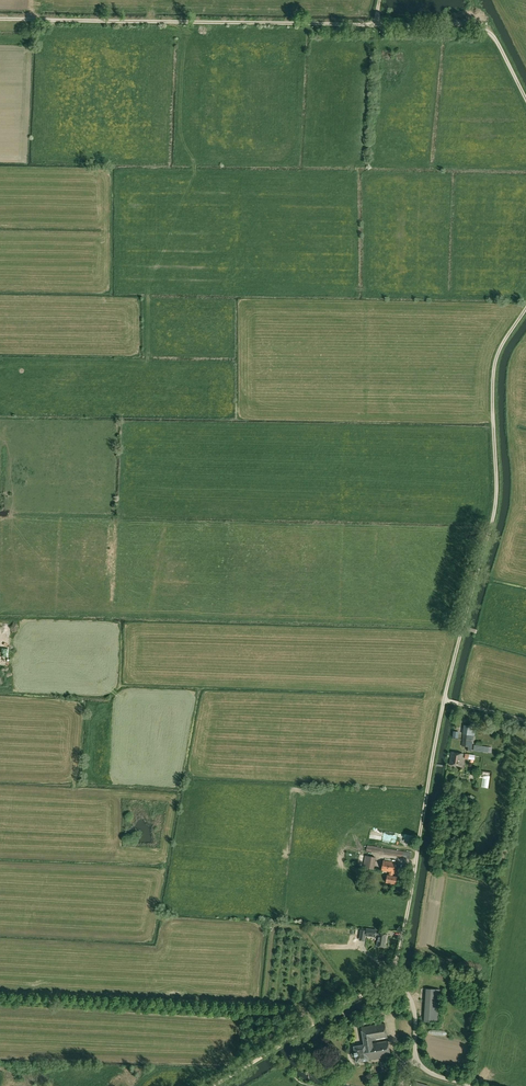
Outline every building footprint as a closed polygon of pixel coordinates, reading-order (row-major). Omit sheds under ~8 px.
[(463,734),(473,735),(475,736),(476,726),(464,725),(463,734)] [(473,735),(463,734),(462,746),(472,747),(473,735)] [(450,765),(461,766),(463,753),(451,752),(450,765)] [(381,839),(394,840),(394,832),(381,831),(381,839)] [(376,857),(365,855),(363,867),(374,869),(376,857)] [(397,877),(393,876),(394,873),(396,862),(383,860),(382,871),(389,872),(389,875),(387,875),(386,882),(396,884),(397,877)] [(375,937),(378,937),(377,946),(385,947),(387,934),(379,933),(378,934),(376,933),(376,930),(366,928),(365,936),(375,937)] [(440,990),(426,989),(424,1022),(438,1022),(440,990)] [(378,1008),(380,1015),(389,1013),(386,1006),(378,1008)] [(363,1042),(364,1045),(366,1044),(368,1044),(368,1041),(386,1038),(388,1038),(385,1023),(361,1027),(364,1042),(363,1042)] [(368,1044),(366,1044),(369,1060),(391,1056),(388,1040),(386,1041),(368,1044)] [(366,1044),(364,1045),(354,1046),(355,1052),(352,1052),(351,1053),(352,1057),(353,1057),(356,1057),(357,1062),(369,1060),(366,1044)]
